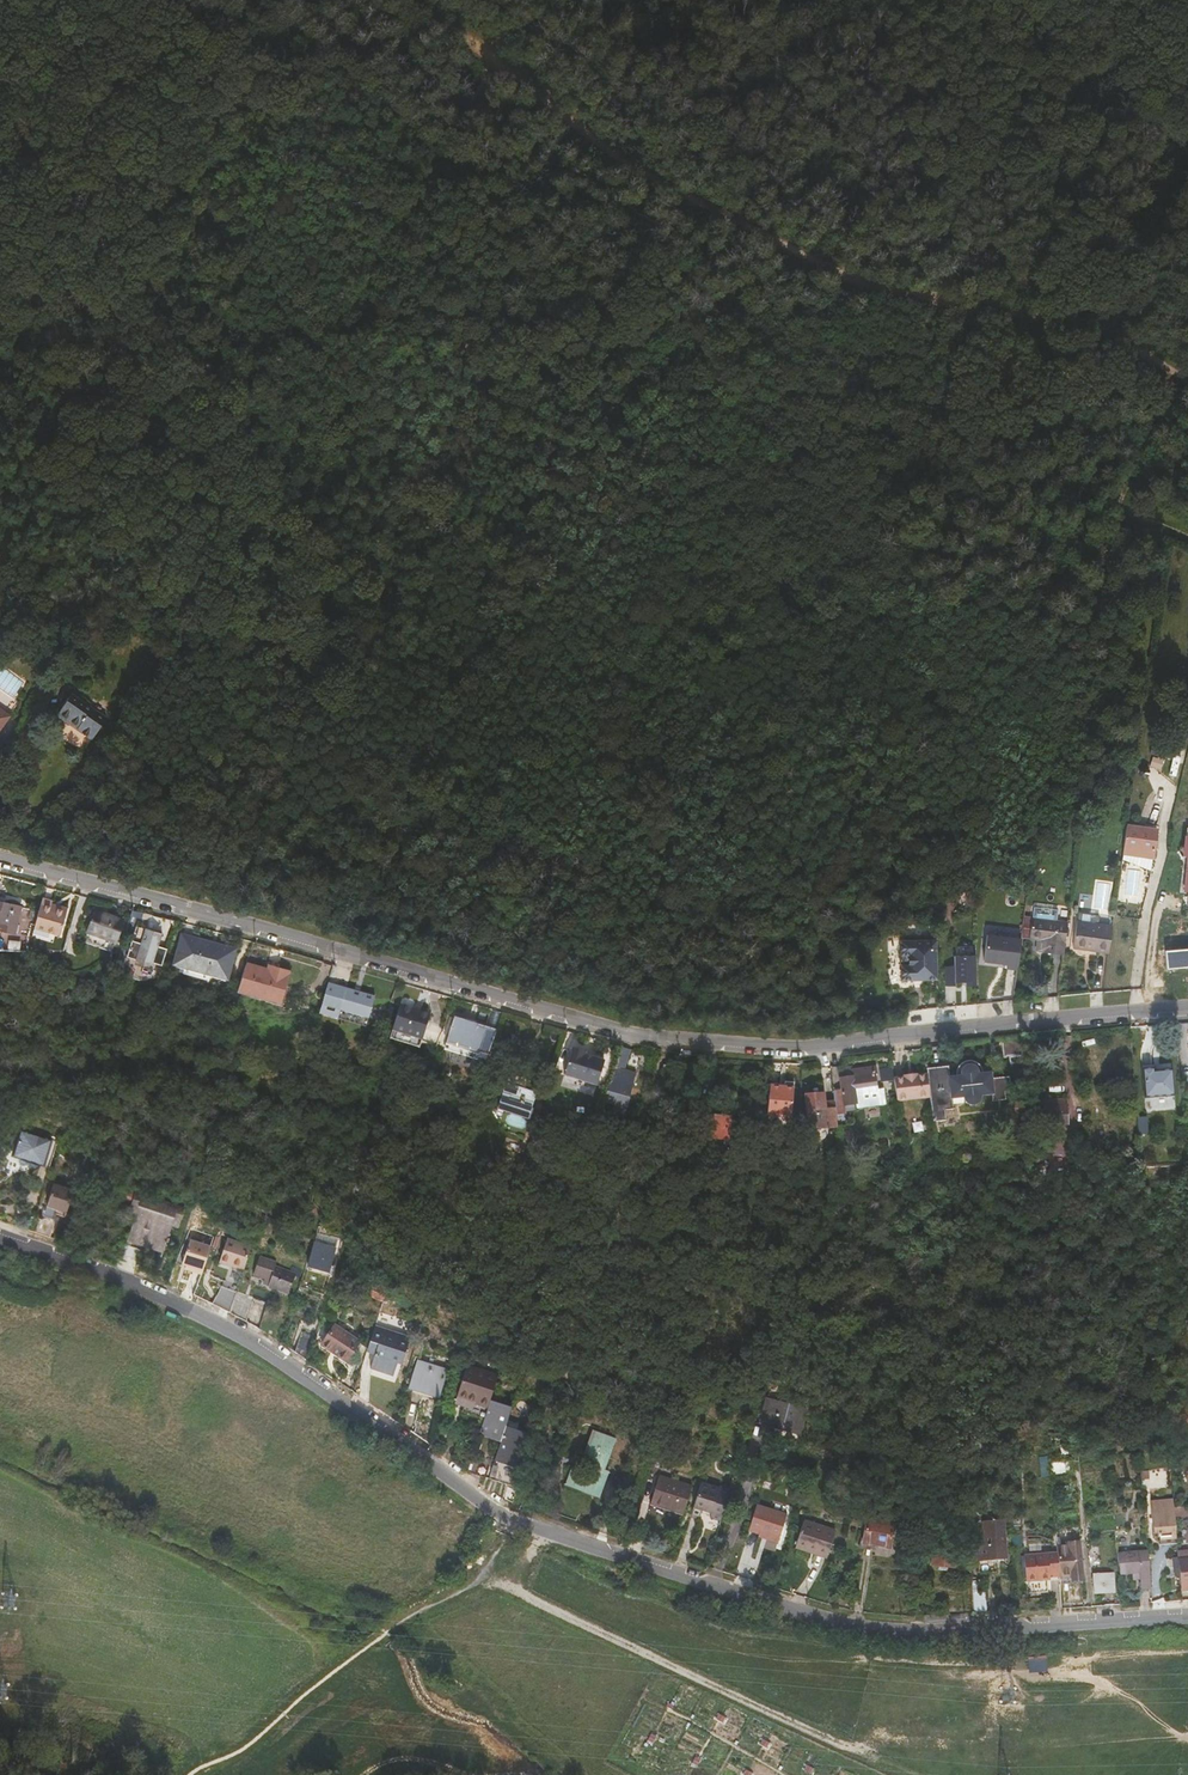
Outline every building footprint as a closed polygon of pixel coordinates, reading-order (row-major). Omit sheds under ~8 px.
[(56,694),(42,711),(61,725),(59,728),(73,739),(89,719),(56,694)] [(61,725),(42,711),(40,714),(59,728),(61,725)] [(1153,858),(1157,829),(1127,825),(1123,854),(1122,866),(1151,871),(1153,858)] [(51,902),(52,899),(42,896),(32,926),(58,934),(66,910),(50,905),(51,902)] [(18,908),(0,902),(0,929),(11,933),(18,908)] [(1044,952),(1065,955),(1068,923),(1058,922),(1059,910),(1034,907),(1032,919),(1029,938),(1039,939),(1037,951),(1044,951),(1044,952)] [(86,940),(113,949),(123,919),(96,909),(86,940)] [(1079,912),(1078,921),(1074,947),(1109,952),(1110,948),(1113,926),(1098,924),(1099,915),(1079,912)] [(985,933),(1020,935),(1020,927),(986,925),(985,933)] [(145,928),(141,942),(133,940),(127,957),(161,967),(167,948),(159,946),(163,932),(145,928)] [(234,949),(183,935),(175,964),(226,978),(234,949)] [(1018,977),(1021,947),(987,942),(984,968),(1007,971),(1007,975),(1018,977)] [(936,946),(900,947),(901,961),(902,961),(903,972),(901,972),(901,986),(914,986),(913,983),(925,983),(925,985),(937,985),(936,946)] [(268,969),(246,962),(238,990),(280,1002),(289,972),(274,967),(272,974),(267,972),(268,969)] [(977,995),(976,965),(954,966),(955,976),(945,977),(946,997),(956,996),(956,992),(966,992),(967,996),(977,995)] [(374,998),(327,983),(318,1013),(336,1019),(339,1011),(367,1020),(374,998)] [(413,1008),(399,1004),(391,1030),(421,1039),(430,1011),(420,1008),(419,1010),(413,1008)] [(496,1030),(453,1014),(444,1040),(487,1055),(496,1030)] [(1024,1060),(1022,1036),(1001,1038),(1003,1058),(1011,1057),(1011,1061),(1024,1060)] [(621,1047),(617,1058),(604,1100),(613,1103),(609,1113),(621,1117),(629,1094),(623,1093),(629,1073),(623,1071),(630,1049),(621,1046),(621,1047)] [(563,1074),(596,1085),(604,1061),(592,1057),(584,1054),(585,1051),(572,1047),(563,1074)] [(662,1074),(672,1075),(673,1066),(663,1064),(662,1074)] [(950,1074),(949,1064),(927,1066),(928,1072),(931,1096),(933,1121),(946,1119),(945,1108),(954,1108),(953,1097),(964,1096),(965,1099),(967,1101),(969,1103),(973,1104),(977,1103),(979,1101),(981,1099),(982,1097),(982,1094),(993,1093),(994,1099),(1007,1098),(1006,1089),(1012,1089),(1010,1074),(992,1076),(991,1070),(979,1072),(978,1069),(977,1067),(974,1065),(972,1064),(969,1064),(966,1064),(964,1066),(961,1068),(960,1071),(960,1074),(950,1074)] [(842,1089),(834,1090),(835,1100),(836,1113),(844,1113),(844,1104),(847,1104),(858,1102),(858,1106),(887,1102),(885,1087),(878,1088),(876,1074),(878,1074),(877,1065),(844,1070),(845,1076),(841,1077),(842,1089)] [(1154,1067),(1142,1068),(1145,1097),(1175,1094),(1172,1068),(1154,1070),(1154,1067)] [(906,1075),(894,1076),(897,1100),(931,1096),(928,1072),(915,1074),(915,1071),(905,1072),(906,1075)] [(629,1094),(634,1075),(629,1073),(623,1093),(629,1094)] [(504,1086),(524,1092),(527,1083),(507,1077),(504,1086)] [(784,1086),(770,1084),(768,1102),(767,1113),(791,1115),(794,1080),(785,1080),(784,1086)] [(524,1092),(504,1086),(496,1114),(502,1116),(499,1128),(504,1130),(525,1136),(527,1129),(530,1118),(526,1117),(532,1094),(524,1092)] [(826,1127),(837,1126),(837,1125),(836,1113),(835,1100),(823,1102),(822,1093),(805,1094),(806,1103),(808,1135),(814,1138),(823,1137),(827,1132),(826,1127)] [(1048,1116),(1049,1123),(1071,1122),(1069,1097),(1047,1098),(1048,1104),(1048,1116)] [(1018,1113),(1029,1112),(1028,1099),(1017,1100),(1018,1113)] [(756,1117),(766,1118),(767,1113),(768,1102),(757,1101),(756,1117)] [(847,1123),(847,1104),(844,1104),(844,1113),(836,1113),(837,1125),(847,1123)] [(1037,1117),(1048,1116),(1048,1104),(1036,1105),(1037,1117)] [(727,1137),(730,1138),(732,1117),(705,1114),(701,1146),(726,1149),(727,1137)] [(913,1118),(915,1133),(924,1132),(922,1116),(913,1118)] [(14,1162),(42,1170),(50,1146),(21,1137),(14,1162)] [(1005,1156),(1015,1157),(1013,1138),(1003,1139),(1005,1156)] [(852,1144),(853,1155),(883,1152),(881,1141),(852,1144)] [(1050,1173),(1067,1172),(1067,1146),(1049,1147),(1050,1173)] [(72,1195),(44,1187),(37,1209),(65,1217),(72,1195)] [(132,1198),(114,1191),(112,1197),(120,1200),(118,1207),(127,1210),(132,1198)] [(130,1211),(138,1213),(122,1263),(137,1267),(142,1249),(149,1252),(165,1203),(136,1194),(130,1211)] [(112,1197),(110,1203),(118,1207),(120,1200),(112,1197)] [(186,1209),(165,1203),(149,1252),(164,1257),(174,1224),(180,1226),(186,1209)] [(35,1240),(49,1244),(54,1227),(40,1223),(35,1240)] [(332,1226),(325,1224),(323,1231),(330,1233),(332,1226)] [(1038,1240),(1036,1230),(1022,1232),(1023,1241),(1038,1240)] [(183,1267),(203,1274),(213,1245),(192,1238),(183,1267)] [(220,1263),(245,1271),(252,1247),(227,1239),(220,1263)] [(309,1266),(330,1272),(338,1249),(317,1242),(309,1266)] [(270,1286),(289,1293),(295,1274),(276,1267),(277,1262),(260,1257),(254,1275),(271,1280),(270,1286)] [(211,1308),(230,1316),(237,1294),(221,1287),(211,1308)] [(255,1300),(238,1293),(237,1294),(230,1316),(247,1325),(255,1300)] [(348,1363),(362,1343),(338,1325),(324,1345),(348,1363)] [(397,1368),(401,1369),(410,1344),(374,1332),(366,1358),(374,1361),(370,1376),(392,1383),(397,1368)] [(297,1353),(309,1361),(316,1338),(303,1333),(297,1353)] [(449,1366),(420,1357),(418,1362),(411,1385),(427,1390),(426,1395),(439,1399),(447,1371),(449,1366)] [(1148,1363),(1132,1365),(1134,1380),(1152,1378),(1152,1371),(1149,1371),(1148,1363)] [(454,1413),(462,1416),(463,1411),(487,1418),(490,1408),(496,1389),(464,1379),(454,1413)] [(426,1395),(427,1390),(411,1385),(410,1390),(426,1395)] [(771,1396),(764,1417),(802,1428),(808,1407),(771,1396)] [(511,1414),(490,1408),(487,1418),(485,1423),(476,1453),(470,1473),(468,1479),(487,1485),(489,1475),(492,1476),(489,1486),(511,1493),(528,1440),(505,1434),(511,1414)] [(463,1411),(462,1416),(485,1423),(487,1418),(463,1411)] [(607,1475),(603,1473),(614,1440),(590,1432),(581,1462),(588,1464),(584,1476),(570,1471),(564,1490),(600,1501),(607,1475)] [(822,1453),(838,1458),(841,1449),(825,1444),(822,1453)] [(1071,1458),(1041,1459),(1042,1473),(1071,1472),(1071,1458)] [(659,1478),(649,1507),(683,1518),(692,1489),(659,1478)] [(711,1519),(721,1523),(731,1492),(720,1488),(719,1492),(701,1487),(691,1519),(699,1521),(701,1512),(712,1515),(711,1519)] [(1161,1535),(1177,1534),(1175,1515),(1173,1495),(1152,1497),(1154,1529),(1160,1528),(1161,1535)] [(788,1515),(758,1507),(749,1534),(760,1537),(768,1539),(767,1542),(779,1545),(788,1515)] [(894,1522),(866,1518),(863,1543),(889,1548),(894,1522)] [(815,1554),(829,1558),(838,1530),(806,1520),(798,1546),(816,1551),(815,1554)] [(1005,1521),(997,1522),(1000,1558),(1008,1557),(1005,1521)] [(980,1560),(1000,1558),(997,1522),(984,1524),(986,1546),(979,1547),(980,1560)] [(1118,1551),(1116,1529),(1097,1530),(1100,1571),(1120,1569),(1118,1551)] [(1059,1553),(1062,1578),(1062,1579),(1074,1578),(1085,1577),(1082,1544),(1059,1546),(1059,1553)] [(1178,1549),(1182,1588),(1187,1588),(1187,1548),(1178,1549)] [(1152,1586),(1149,1549),(1118,1551),(1120,1569),(1120,1572),(1134,1571),(1135,1577),(1142,1576),(1143,1587),(1152,1586)] [(937,1553),(935,1566),(957,1568),(958,1555),(937,1553)] [(1062,1578),(1059,1553),(1029,1555),(1032,1580),(1062,1578)] [(1095,1594),(1114,1593),(1112,1573),(1094,1574),(1095,1594)] [(987,1591),(973,1592),(975,1614),(989,1613),(987,1591)] [(1047,1655),(1029,1655),(1030,1671),(1047,1671),(1047,1655)]
